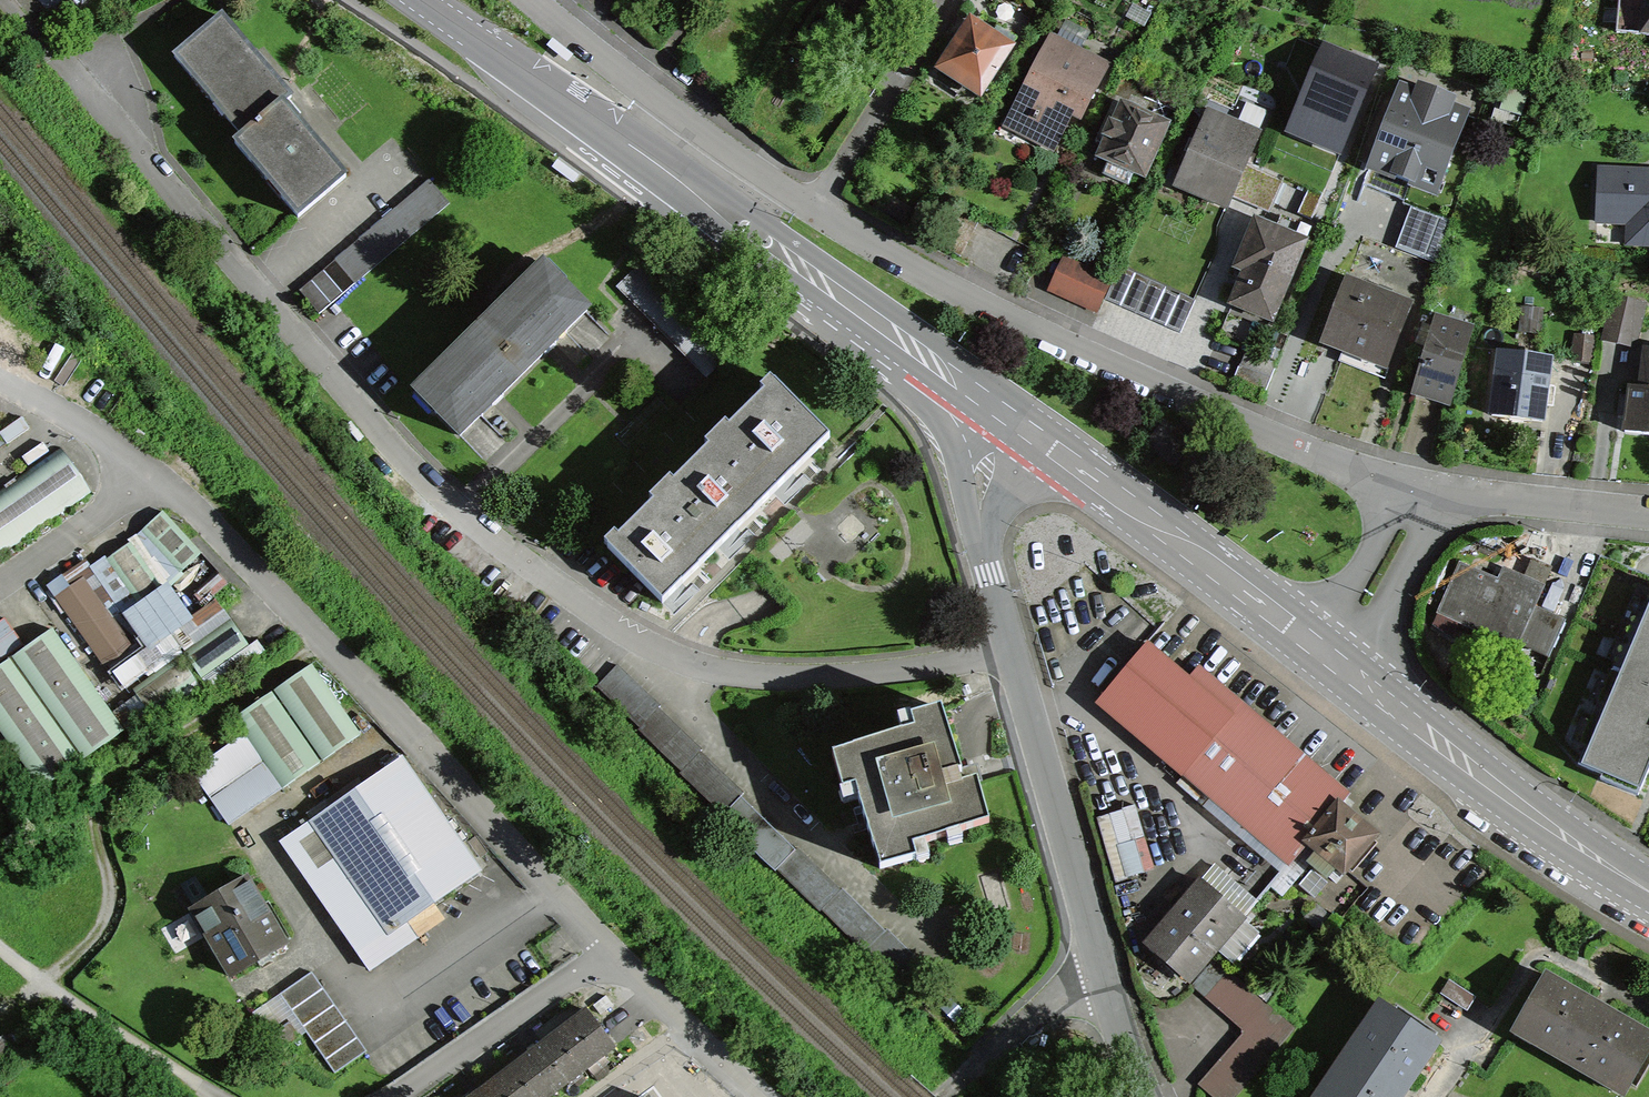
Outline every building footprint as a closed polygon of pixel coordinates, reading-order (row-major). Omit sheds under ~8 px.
[(912,12),(920,0),(895,0),(912,12)] [(1617,33),(1648,36),(1648,0),(1620,0),(1617,33)] [(291,97),(222,17),(175,57),(244,136),(245,138),(283,105),(291,97)] [(971,22),(942,66),(982,92),(1017,39),(997,26),(991,35),(971,22)] [(1108,66),(1051,37),(1015,107),(1037,118),(1027,136),(1054,150),(1073,114),(1081,119),(1108,66)] [(1419,97),(1400,90),(1370,166),(1411,183),(1416,185),(1421,173),(1441,182),(1468,116),(1448,108),(1452,98),(1423,87),(1419,97)] [(1135,174),(1145,178),(1169,126),(1123,104),(1117,118),(1108,114),(1096,141),(1104,145),(1099,157),(1110,162),(1104,175),(1129,186),(1135,174)] [(346,177),(283,105),(245,138),(244,136),(235,144),(298,218),(346,177)] [(1260,132),(1209,110),(1179,180),(1230,202),(1232,197),(1246,166),(1260,132)] [(1246,166),(1232,197),(1248,203),(1262,172),(1246,166)] [(1411,183),(1370,166),(1363,184),(1404,200),(1411,183)] [(1600,171),(1598,222),(1643,224),(1643,244),(1648,245),(1648,172),(1600,171)] [(1283,182),(1262,172),(1248,203),(1270,213),(1283,182)] [(335,260),(356,284),(451,205),(430,180),(335,260)] [(1271,320),(1304,242),(1256,222),(1236,269),(1245,273),(1232,304),(1271,320)] [(1065,259),(1051,289),(1096,310),(1110,280),(1065,259)] [(335,260),(323,270),(343,295),(356,284),(335,260)] [(464,345),(415,393),(417,395),(418,394),(436,411),(438,414),(460,436),(483,414),(484,415),(504,396),(503,394),(544,354),(546,355),(568,333),(566,332),(587,311),(565,289),(562,286),(545,269),(547,267),(545,266),(495,314),(494,314),(463,344),(464,345)] [(323,270),(310,281),(331,305),(343,295),(323,270)] [(310,281),(298,291),(318,316),(331,305),(310,281)] [(1347,281),(1322,341),(1345,350),(1341,360),(1384,377),(1412,307),(1390,298),(1391,295),(1377,290),(1376,292),(1347,281)] [(1611,296),(1602,340),(1634,347),(1644,304),(1611,296)] [(1427,348),(1413,394),(1451,406),(1473,330),(1439,320),(1427,348)] [(1576,326),(1575,337),(1595,339),(1596,328),(1576,326)] [(1575,337),(1574,360),(1593,362),(1595,339),(1575,337)] [(1500,372),(1498,372),(1493,416),(1543,422),(1545,404),(1547,388),(1548,378),(1522,375),(1524,361),(1502,359),(1500,372)] [(775,383),(719,438),(774,493),(830,438),(775,383)] [(1556,389),(1547,388),(1545,404),(1554,405),(1556,389)] [(1626,432),(1648,435),(1648,390),(1642,389),(1631,388),(1630,398),(1628,416),(1626,432)] [(1628,416),(1630,398),(1621,397),(1618,415),(1628,416)] [(719,438),(664,492),(719,548),(774,493),(719,438)] [(607,548),(662,604),(719,548),(664,492),(607,548)] [(1461,563),(1443,604),(1484,623),(1480,632),(1517,648),(1519,643),(1550,657),(1566,620),(1535,606),(1544,586),(1515,573),(1514,576),(1503,571),(1499,580),(1461,563)] [(1638,624),(1633,622),(1625,642),(1630,644),(1621,664),(1616,662),(1607,682),(1612,684),(1604,704),(1599,702),(1590,723),(1595,725),(1578,764),(1603,775),(1601,779),(1638,795),(1648,770),(1648,598),(1638,624)] [(1484,623),(1443,604),(1438,613),(1480,632),(1484,623)] [(1147,645),(1100,701),(1291,863),(1309,843),(1344,801),(1348,796),(1198,669),(1188,680),(1147,645)] [(311,665),(275,690),(324,759),(360,734),(311,665)] [(723,814),(741,796),(744,793),(700,752),(702,749),(659,708),(661,706),(617,665),(597,686),(640,727),(638,729),(682,771),(681,773),(723,814)] [(319,763),(271,693),(234,718),(245,733),(283,788),(319,763)] [(854,748),(832,755),(843,790),(855,786),(881,869),(917,858),(913,846),(990,823),(977,781),(961,785),(957,774),(961,773),(941,708),(910,717),(914,729),(854,748)] [(283,788),(245,733),(191,771),(230,825),(283,788)] [(479,871),(403,761),(283,843),(310,882),(339,862),(389,933),(406,921),(479,871)] [(1350,807),(1344,801),(1309,843),(1319,852),(1310,862),(1327,877),(1336,866),(1344,873),(1377,835),(1348,810),(1350,807)] [(417,937),(406,921),(389,933),(339,862),(310,882),(309,883),(357,952),(367,945),(379,961),(369,968),(369,969),(417,937)] [(246,877),(192,910),(193,912),(191,913),(205,936),(207,935),(232,977),(287,944),(246,877)] [(1200,881),(1149,941),(1193,979),(1245,918),(1200,881)] [(1215,1096),(1234,1096),(1294,1028),(1216,960),(1193,986),(1243,1029),(1243,1035),(1199,1084),(1215,1096)] [(312,972),(280,994),(335,1073),(367,1051),(312,972)] [(1514,1030),(1625,1094),(1648,1053),(1648,1034),(1546,975),(1514,1030)] [(1326,1087),(1340,1096),(1399,1096),(1437,1041),(1383,1004),(1326,1087)] [(615,1046),(587,1010),(542,1044),(570,1080),(615,1046)] [(289,1024),(262,1043),(272,1057),(299,1037),(289,1024)] [(509,1070),(530,1096),(547,1096),(570,1080),(542,1044),(509,1070)] [(480,1092),(484,1096),(530,1096),(509,1070),(480,1092)] [(623,1096),(661,1096),(647,1078),(623,1096)] [(1319,1096),(1340,1096),(1326,1087),(1319,1096)]
